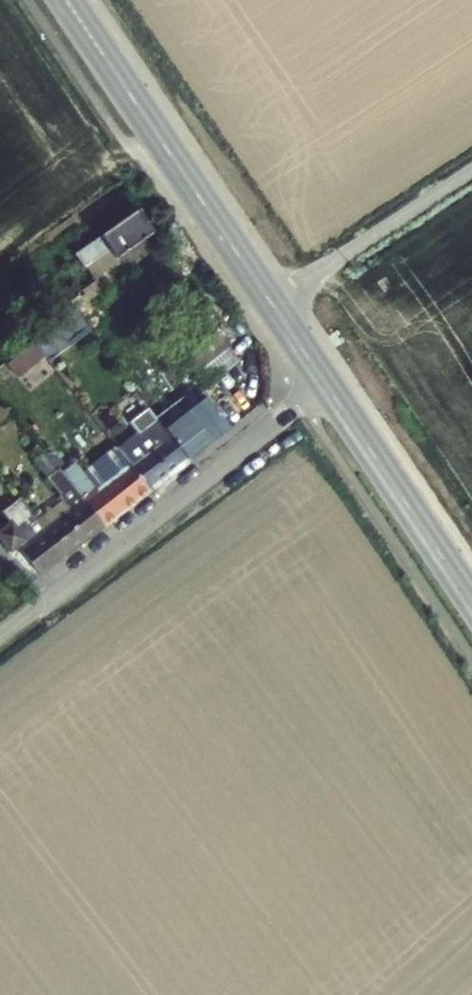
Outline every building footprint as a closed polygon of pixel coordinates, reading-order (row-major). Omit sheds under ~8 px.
[(159,244),(136,211),(76,257),(81,263),(85,267),(107,251),(124,272),(159,244)] [(107,251),(85,267),(102,288),(124,272),(107,251)] [(81,308),(38,336),(51,356),(94,328),(81,308)] [(140,394),(122,405),(136,428),(154,417),(140,394)] [(184,400),(176,406),(185,419),(166,433),(186,461),(228,428),(204,397),(190,407),(184,400)] [(185,419),(176,406),(157,420),(166,433),(185,419)] [(157,420),(117,450),(129,464),(149,490),(186,461),(166,433),(157,420)] [(35,464),(44,476),(56,466),(47,454),(35,464)] [(61,472),(83,499),(103,525),(149,490),(129,464),(94,491),(72,463),(61,472)] [(63,558),(103,525),(83,499),(61,472),(56,466),(44,476),(50,484),(51,492),(58,501),(35,521),(63,558)] [(63,558),(35,521),(21,501),(18,497),(0,512),(9,524),(3,529),(16,545),(39,576),(63,558)] [(16,545),(3,529),(0,531),(0,539),(9,550),(16,545)]
